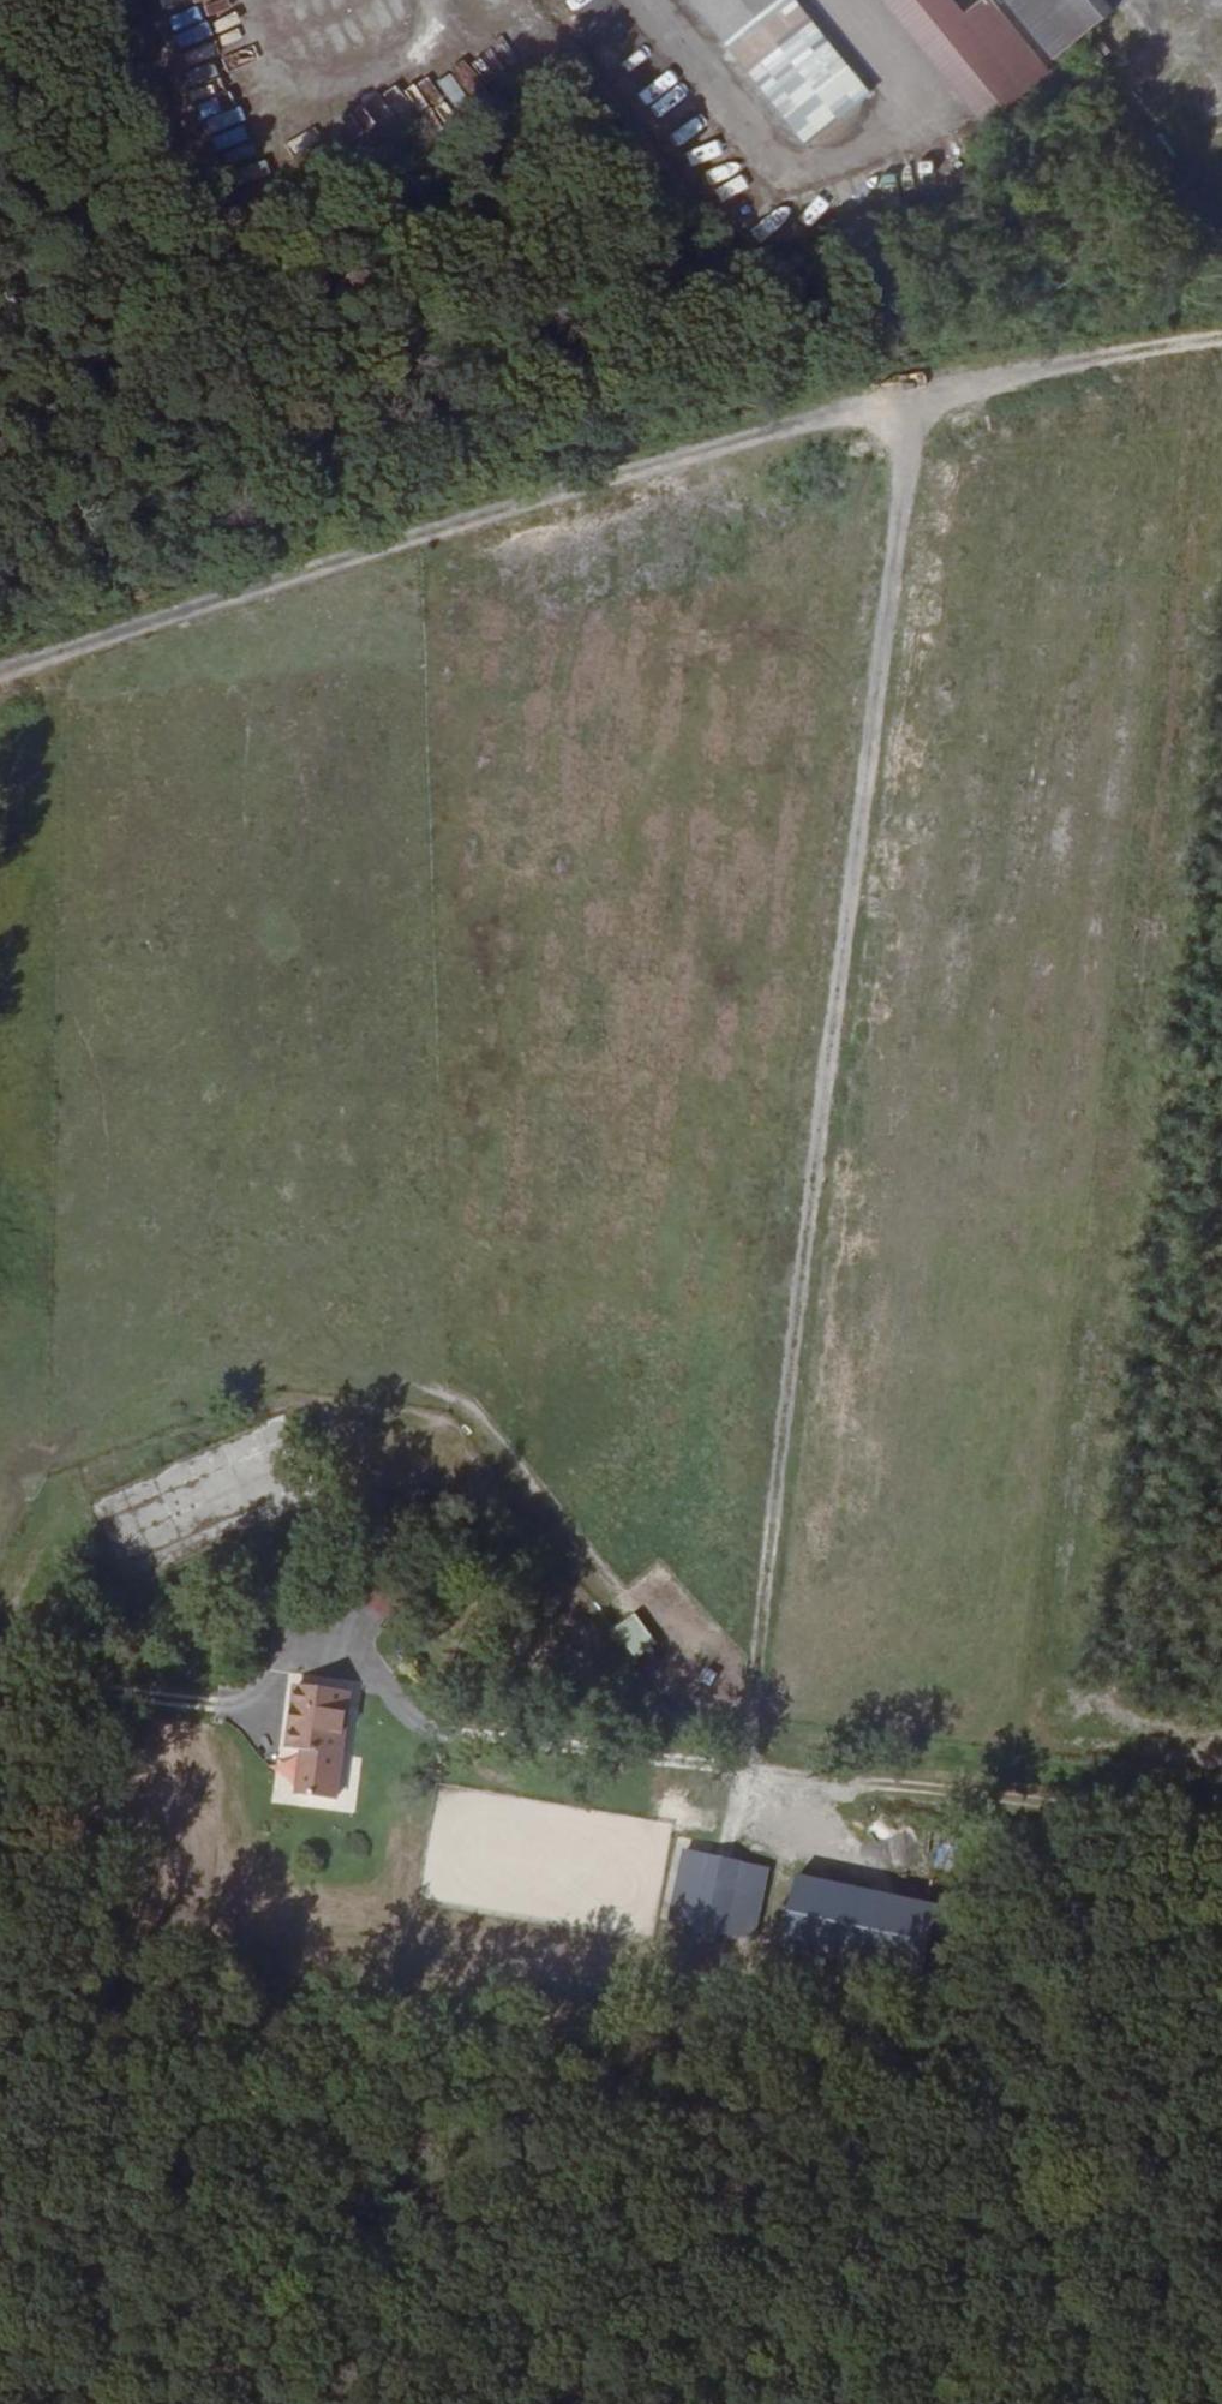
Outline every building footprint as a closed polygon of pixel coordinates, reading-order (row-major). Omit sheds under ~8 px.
[(362,22),(368,35),(406,17),(398,0),(374,0),(341,15),(348,29),(362,22)] [(709,45),(769,0),(673,0),(709,45)] [(1006,99),(929,0),(865,0),(966,130),(1006,99)] [(901,167),(913,196),(943,185),(931,156),(901,167)] [(894,157),(795,199),(807,229),(907,188),(894,157)] [(752,247),(783,234),(770,203),(739,217),(752,247)] [(638,1661),(657,1644),(632,1615),(613,1632),(638,1661)] [(341,1735),(287,1732),(284,1799),(337,1801),(341,1735)] [(682,1848),(664,1922),(752,1943),(770,1869),(682,1848)] [(935,1907),(797,1876),(778,1962),(916,1993),(935,1907)]
